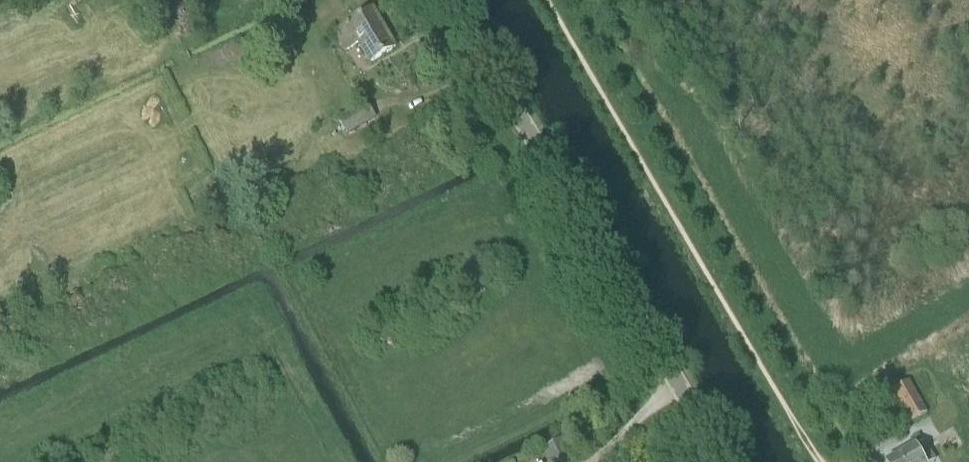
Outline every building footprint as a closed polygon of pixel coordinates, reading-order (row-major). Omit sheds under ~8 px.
[(360,43),(372,63),(396,48),(373,10),(335,32),(346,51),(360,43)] [(339,119),(347,133),(375,117),(367,103),(339,119)] [(892,391),(911,423),(927,413),(909,381),(892,391)] [(551,461),(566,461),(575,457),(565,439),(545,451),(551,461)] [(923,443),(891,461),(934,461),(923,443)]
